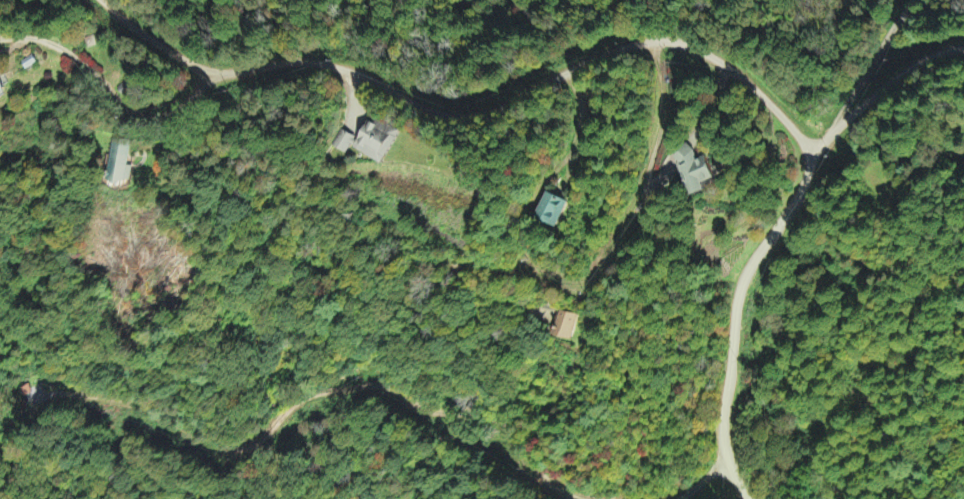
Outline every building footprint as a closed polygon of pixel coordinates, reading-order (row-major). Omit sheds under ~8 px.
[(8,97),(0,77),(0,101),(8,97)] [(388,163),(402,128),(371,115),(357,150),(388,163)] [(350,153),(357,137),(340,129),(332,145),(350,153)] [(111,181),(134,182),(134,165),(130,165),(131,140),(112,139),(111,181)] [(710,191),(706,182),(719,177),(710,155),(699,159),(694,147),(676,154),(694,197),(710,191)] [(538,217),(560,227),(572,201),(549,191),(538,217)] [(554,335),(575,339),(580,314),(559,310),(554,335)] [(22,396),(30,392),(26,383),(17,387),(22,396)]
